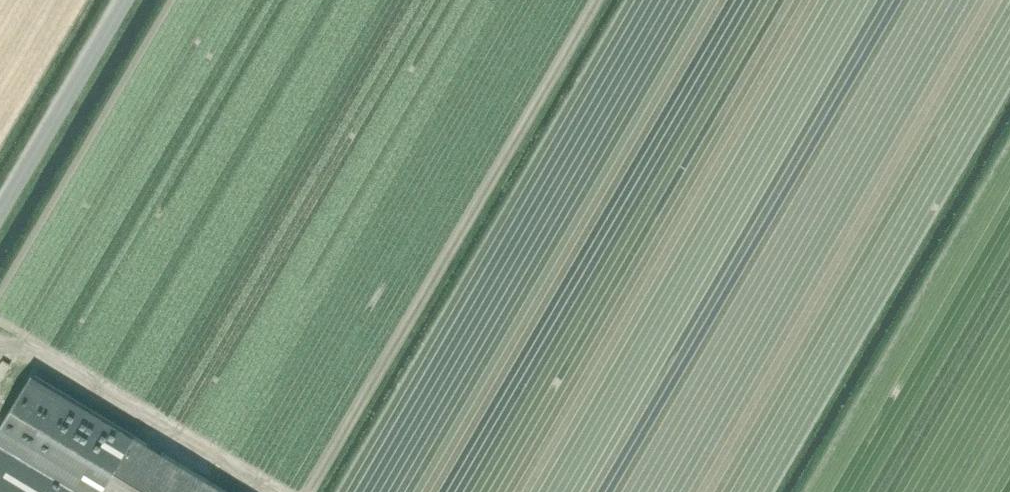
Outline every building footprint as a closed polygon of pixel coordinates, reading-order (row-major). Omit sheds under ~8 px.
[(135,434),(38,376),(0,439),(0,441),(83,491),(100,491),(135,434)] [(135,434),(100,491),(230,491),(135,434)] [(0,441),(0,491),(83,491),(0,441)]
